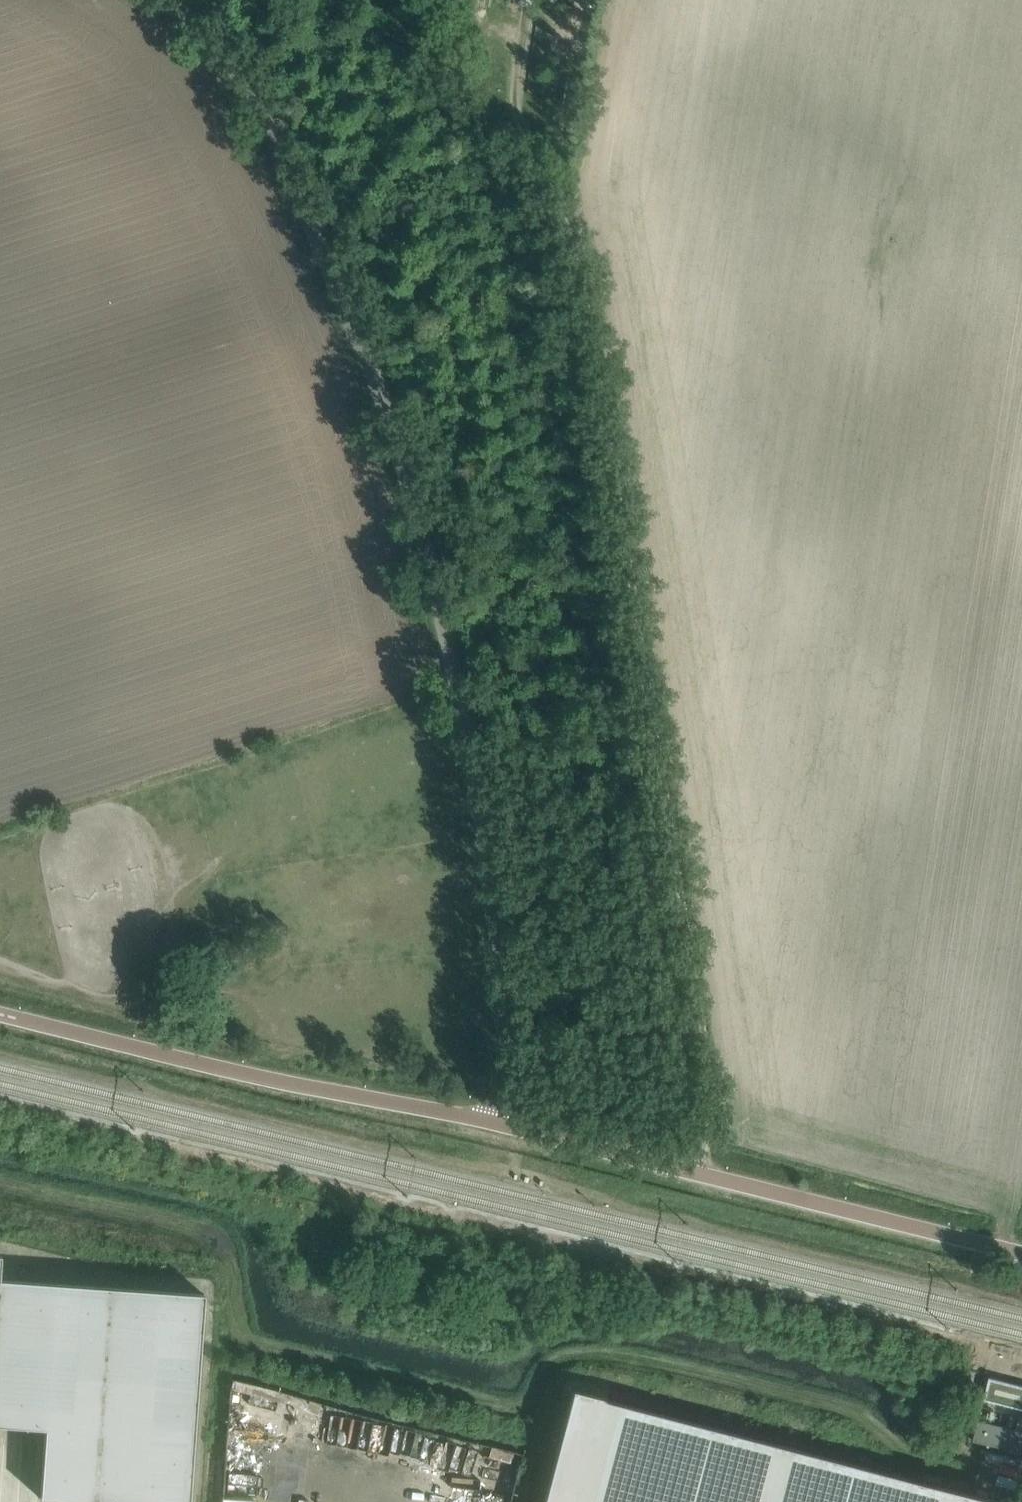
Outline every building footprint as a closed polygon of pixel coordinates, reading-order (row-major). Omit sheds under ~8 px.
[(45,1429),(40,1499),(80,1501),(190,1501),(204,1294),(0,1280),(0,1425),(45,1429)] [(984,1400),(1021,1409),(1021,1386),(990,1377),(984,1400)] [(543,1501),(774,1501),(789,1447),(573,1390),(543,1501)] [(977,1442),(1021,1452),(1021,1414),(985,1406),(977,1442)] [(480,1501),(503,1501),(512,1449),(464,1441),(455,1498),(480,1501)] [(774,1501),(998,1501),(789,1447),(774,1501)]
